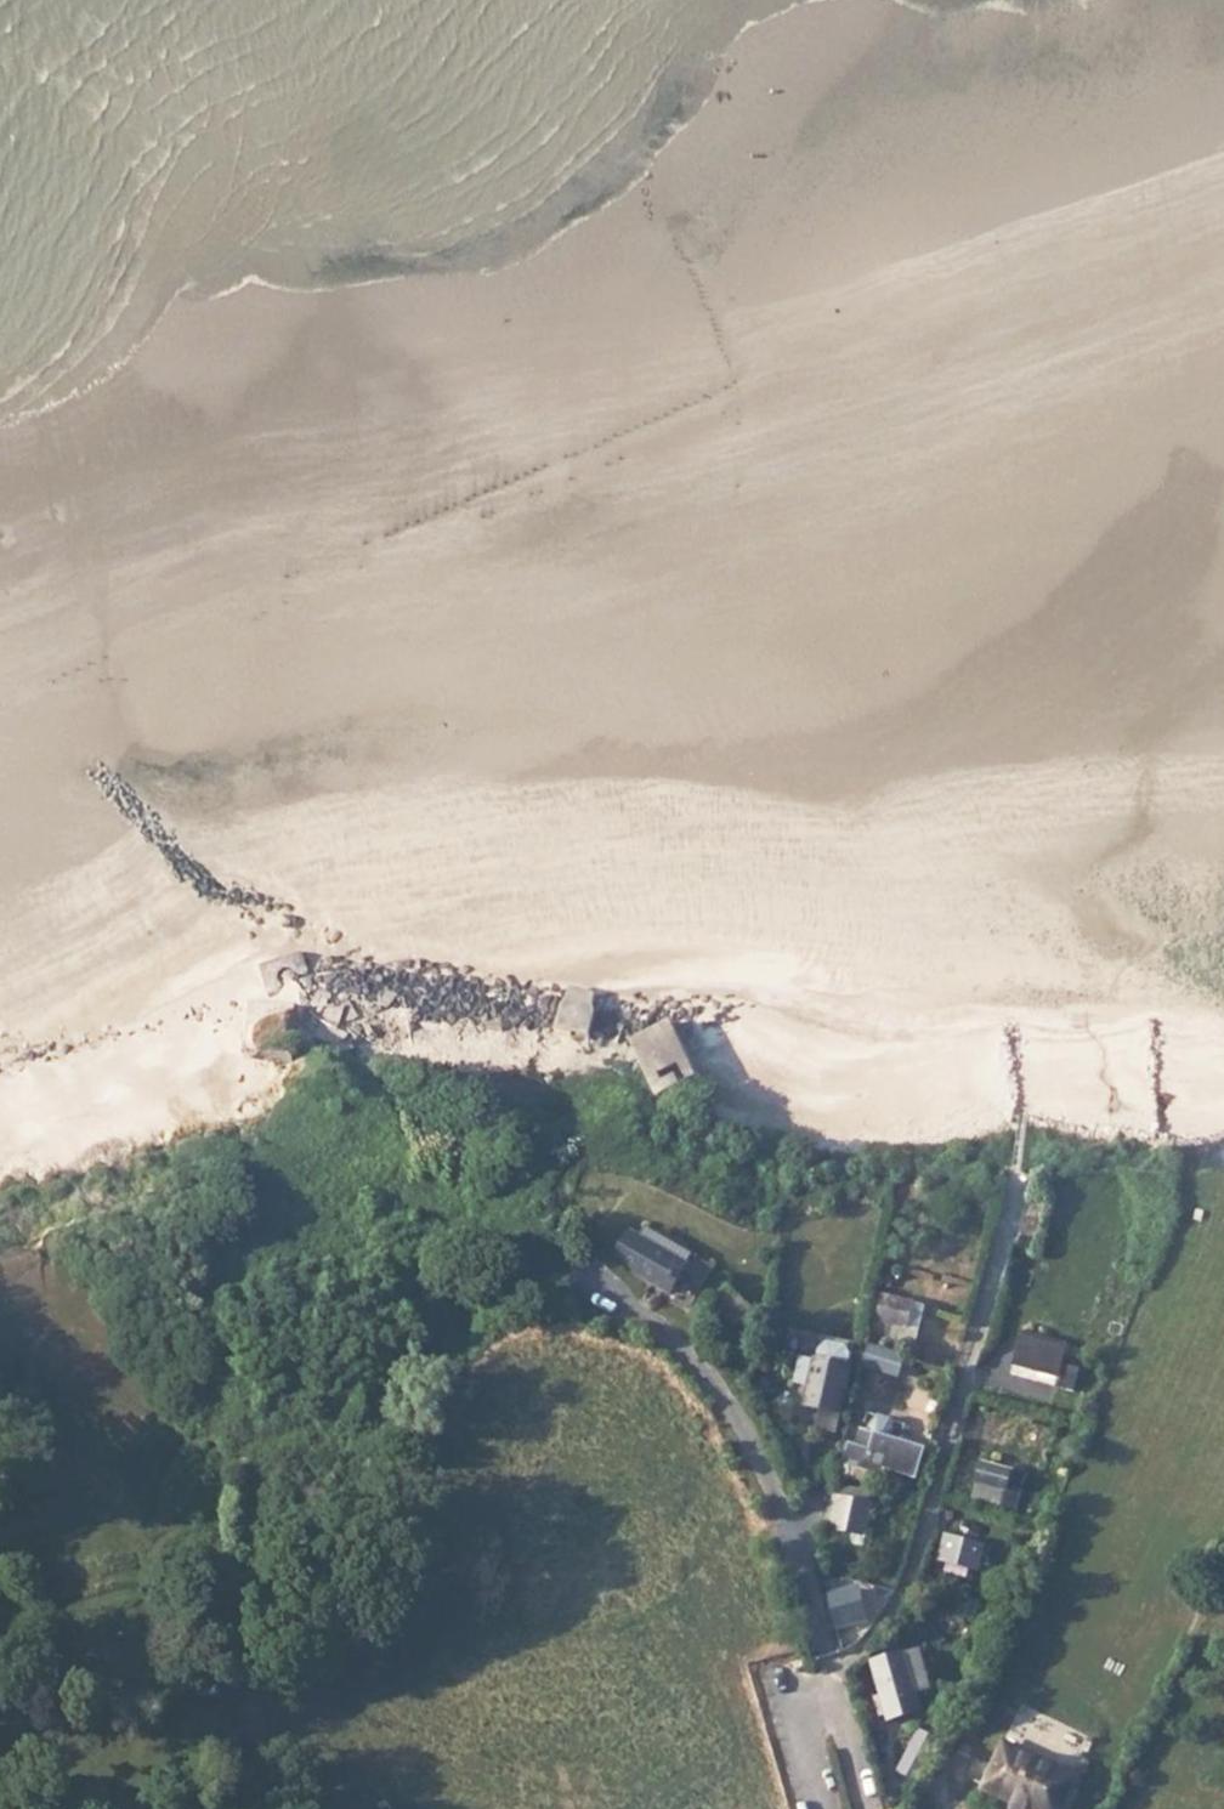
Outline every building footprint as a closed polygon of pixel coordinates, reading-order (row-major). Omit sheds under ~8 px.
[(631,1278),(669,1299),(686,1268),(628,1235),(614,1258),(631,1278)] [(867,1338),(908,1349),(910,1339),(921,1342),(924,1328),(910,1324),(916,1300),(891,1294),(882,1324),(871,1321),(867,1338)] [(1066,1349),(1025,1337),(1016,1366),(1057,1378),(1066,1349)] [(811,1367),(849,1375),(852,1353),(805,1344),(793,1393),(806,1395),(811,1367)] [(838,1421),(849,1375),(811,1367),(806,1395),(802,1414),(838,1421)] [(920,1446),(878,1435),(870,1465),(913,1477),(920,1446)] [(1005,1486),(978,1478),(972,1501),(1000,1507),(1005,1486)] [(833,1496),(826,1529),(853,1537),(860,1502),(833,1496)] [(982,1545),(946,1534),(937,1561),(973,1573),(982,1545)] [(836,1577),(848,1608),(869,1600),(857,1569),(836,1577)] [(898,1663),(874,1669),(887,1717),(910,1711),(898,1663)] [(931,1743),(914,1736),(901,1769),(918,1776),(931,1743)] [(1001,1749),(986,1797),(1023,1808),(1062,1808),(1074,1774),(1001,1749)]
